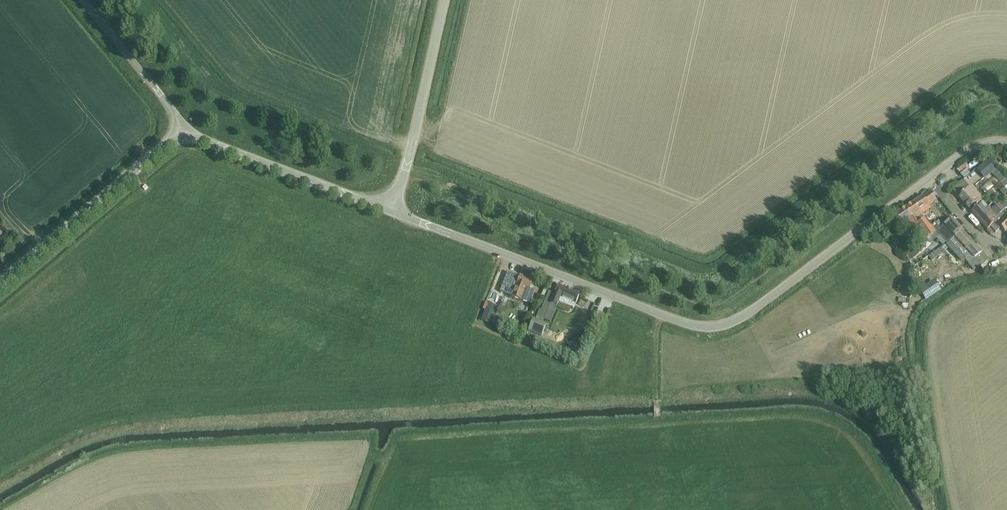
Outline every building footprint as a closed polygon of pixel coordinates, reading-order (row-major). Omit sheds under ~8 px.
[(977,156),(968,162),(967,160),(958,166),(964,174),(981,162),(977,156)] [(987,163),(978,171),(986,180),(995,172),(987,163)] [(958,197),(969,209),(981,198),(971,186),(958,197)] [(918,221),(916,219),(921,215),(919,212),(936,200),(930,191),(905,209),(914,223),(918,221)] [(990,228),(992,226),(1001,213),(1005,210),(1002,207),(996,201),(985,211),(979,205),(971,212),(987,230),(990,228)] [(928,239),(936,232),(935,231),(935,230),(931,226),(930,227),(924,219),(919,223),(918,221),(914,223),(905,209),(891,218),(897,227),(907,220),(912,225),(913,228),(917,225),(923,235),(920,237),(923,241),(927,238),(928,239)] [(1005,210),(1001,213),(992,226),(990,228),(995,233),(1001,228),(1004,232),(1006,230),(1006,212),(1005,210)] [(928,239),(930,242),(939,235),(946,243),(950,242),(962,231),(952,219),(951,219),(949,217),(935,230),(935,231),(936,232),(928,239)] [(962,231),(950,242),(961,255),(958,257),(965,266),(968,264),(974,270),(980,267),(983,271),(992,265),(988,261),(962,231)] [(932,262),(948,253),(945,246),(928,255),(932,262)] [(533,281),(520,276),(519,277),(507,273),(502,286),(514,291),(512,297),(530,304),(535,291),(530,290),(533,281)] [(550,305),(556,308),(558,303),(573,309),(579,295),(558,286),(554,294),(549,292),(541,311),(539,310),(536,317),(544,320),(550,305)] [(496,307),(486,303),(483,310),(494,314),(496,307)] [(528,331),(542,337),(546,325),(533,320),(528,331)] [(584,357),(580,348),(572,351),(576,360),(584,357)]
